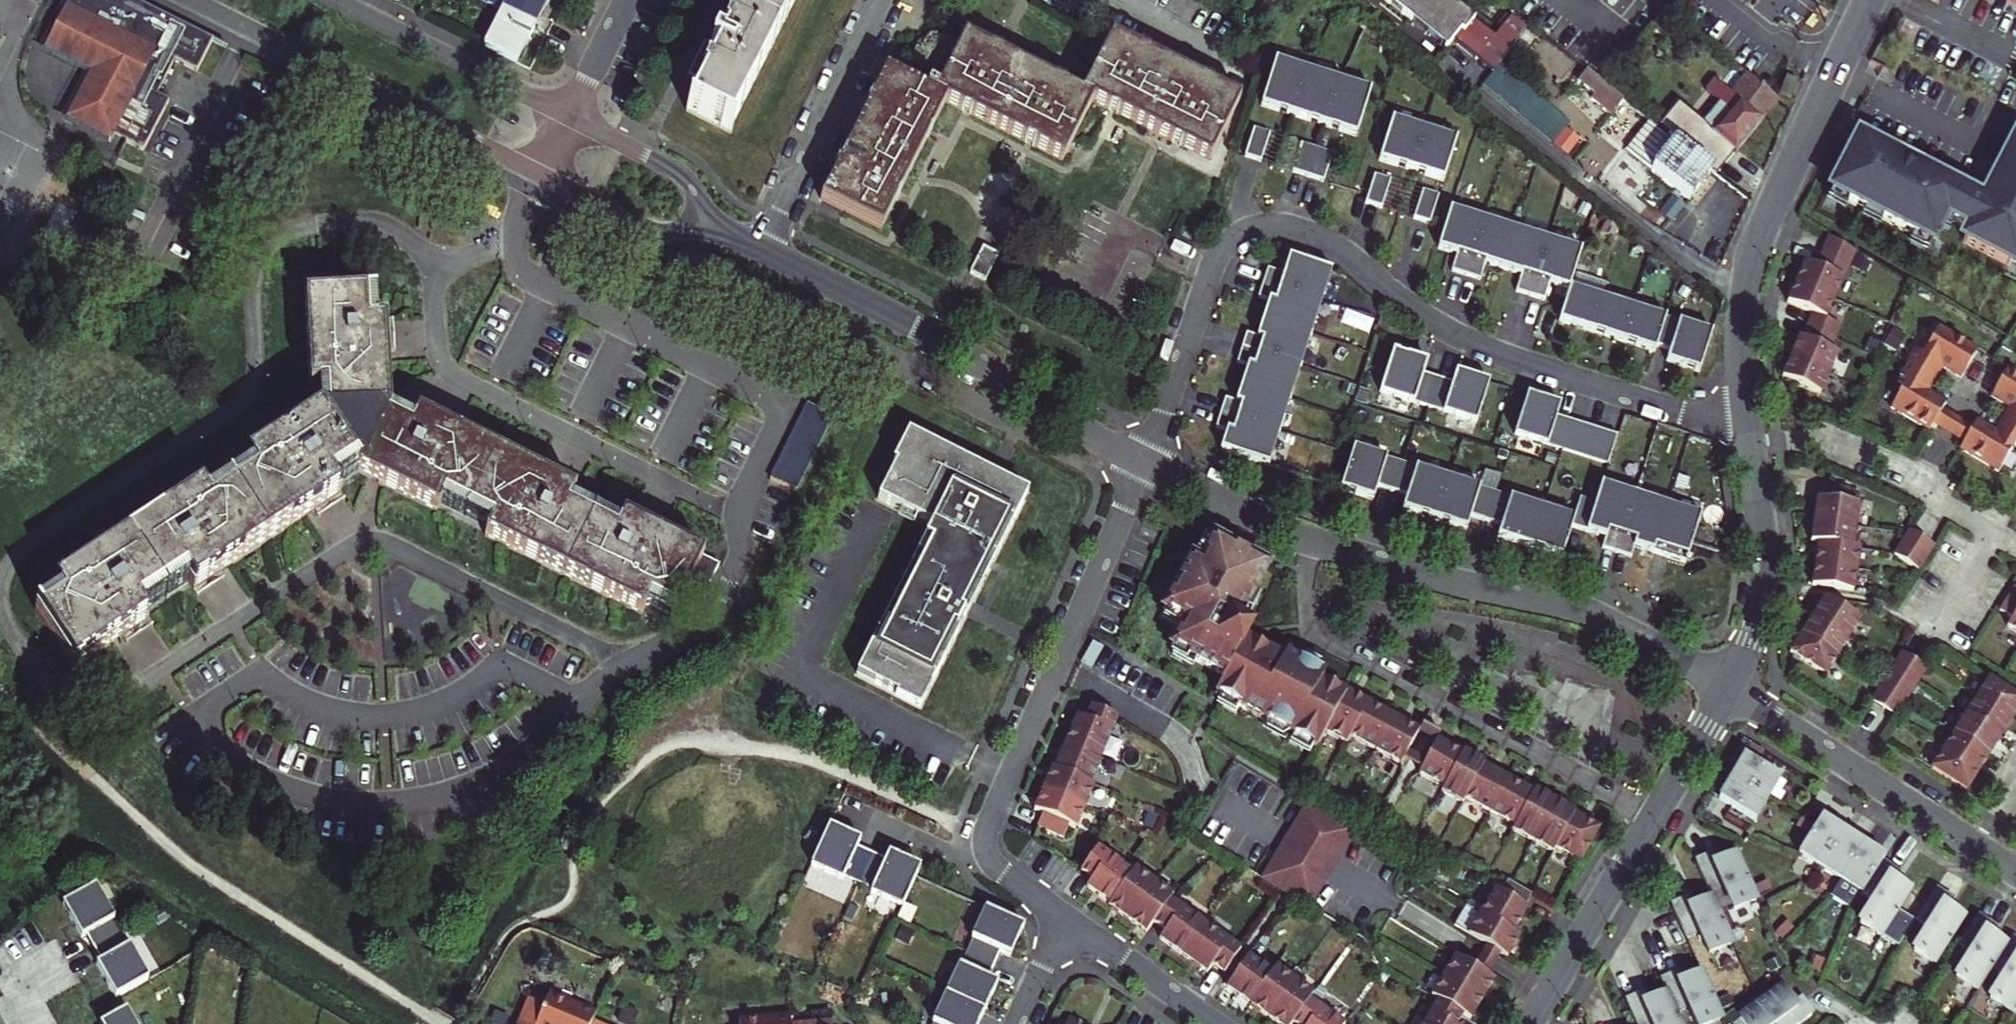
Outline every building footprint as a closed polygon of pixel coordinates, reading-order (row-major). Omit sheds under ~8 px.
[(131,0),(86,0),(87,0),(81,12),(58,56),(105,79),(81,126),(126,149),(130,140),(142,146),(140,149),(158,158),(184,108),(172,102),(189,67),(211,78),(227,48),(131,0)] [(81,12),(87,0),(86,0),(77,0),(73,8),(81,12)] [(503,13),(535,29),(549,0),(499,0),(507,5),(503,13)] [(689,112),(729,133),(797,0),(745,0),(689,112)] [(1410,22),(1411,20),(1446,48),(1453,40),(1476,59),(1494,38),(1454,5),(1452,7),(1446,2),(1447,0),(1383,0),(1410,22)] [(503,13),(485,46),(518,63),(535,29),(503,13)] [(1557,78),(1569,65),(1529,28),(1516,42),(1557,78)] [(712,46),(704,42),(687,77),(702,85),(727,35),(719,32),(712,46)] [(832,176),(820,199),(880,229),(898,193),(930,131),(945,100),(966,110),(1032,143),(1063,157),(1092,100),(1115,111),(1165,136),(1209,157),(1239,100),(1144,52),(1112,36),(1081,95),(990,48),(965,36),(948,68),(919,53),(905,80),(885,70),(872,96),(832,176)] [(1306,71),(1274,61),(1260,106),(1292,117),(1306,71)] [(1735,151),(1762,119),(1721,85),(1695,63),(1682,78),(1709,101),(1713,97),(1721,104),(1724,100),(1732,106),(1712,130),(1735,151)] [(1498,64),(1481,86),(1552,143),(1569,122),(1498,64)] [(1721,85),(1762,119),(1778,101),(1737,67),(1721,85)] [(1604,84),(1587,70),(1578,81),(1595,95),(1604,84)] [(1338,81),(1306,71),(1292,117),(1323,127),(1338,81)] [(1796,81),(1786,77),(1779,94),(1789,98),(1796,81)] [(1370,91),(1338,81),(1323,127),(1355,137),(1370,91)] [(1640,133),(1627,149),(1689,199),(1712,171),(1669,135),(1660,129),(1604,84),(1595,95),(1591,99),(1609,114),(1612,110),(1640,133)] [(1706,125),(1712,130),(1732,106),(1724,100),(1721,104),(1707,121),(1706,125)] [(1672,114),(1660,129),(1669,135),(1680,121),(1672,114)] [(1669,135),(1712,171),(1726,153),(1703,134),(1701,137),(1680,121),(1669,135)] [(1391,122),(1378,164),(1411,174),(1424,132),(1391,122)] [(1269,135),(1253,130),(1244,157),(1260,162),(1269,135)] [(1456,143),(1424,132),(1411,174),(1443,184),(1456,143)] [(1834,184),(1853,195),(1850,201),(1868,211),(1871,204),(1887,213),(1884,220),(1916,237),(1919,231),(1939,241),(1952,217),(1958,221),(1955,225),(1971,233),(1965,245),(2012,270),(2015,263),(2015,153),(2012,151),(1999,175),(2005,179),(1986,210),(1881,153),(1884,147),(1861,134),(1834,184)] [(1316,150),(1300,145),(1291,173),(1307,178),(1316,150)] [(1983,201),(1884,147),(1881,153),(1986,210),(2005,179),(1999,175),(1983,201)] [(1331,155),(1316,150),(1307,178),(1323,183),(1331,155)] [(1373,179),(1365,206),(1381,211),(1390,184),(1373,179)] [(1834,184),(1831,191),(1850,201),(1853,195),(1834,184)] [(1438,199),(1422,194),(1413,221),(1429,227),(1438,199)] [(1871,204),(1868,211),(1884,220),(1887,213),(1871,204)] [(1450,212),(1437,251),(1456,257),(1451,274),(1465,279),(1483,223),(1450,212)] [(1515,233),(1483,223),(1465,279),(1480,283),(1485,266),(1503,272),(1515,233)] [(1919,231),(1916,237),(1935,247),(1939,241),(1919,231)] [(1515,233),(1503,272),(1521,278),(1515,295),(1530,299),(1547,243),(1515,233)] [(1855,250),(1829,235),(1820,256),(1847,267),(1855,250)] [(1547,243),(1530,299),(1544,303),(1549,287),(1568,293),(1570,287),(1581,254),(1547,243)] [(984,246),(971,271),(986,279),(1000,254),(984,246)] [(1804,263),(1795,283),(1834,299),(1847,267),(1820,256),(1815,268),(1804,263)] [(1266,270),(1262,284),(1320,302),(1330,271),(1288,258),(1282,275),(1266,270)] [(313,384),(320,384),(328,383),(330,411),(390,408),(388,371),(386,339),(384,321),(369,322),(367,294),(343,295),(342,276),(306,278),(313,384)] [(1834,299),(1795,283),(1787,303),(1811,313),(1806,327),(1833,338),(1838,325),(1825,319),(1834,299)] [(1268,302),(1262,320),(1309,335),(1320,302),(1262,284),(1257,299),(1268,302)] [(1568,293),(1559,321),(1592,331),(1602,297),(1570,287),(1568,293)] [(1634,307),(1602,297),(1592,331),(1623,341),(1634,307)] [(1666,317),(1634,307),(1623,341),(1655,351),(1657,346),(1666,317)] [(1712,332),(1666,317),(1657,346),(1670,350),(1667,361),(1700,371),(1712,332)] [(1246,335),(1241,349),(1299,368),(1309,335),(1262,320),(1256,338),(1246,335)] [(1833,338),(1806,327),(1800,339),(1798,338),(1789,358),(1827,374),(1835,355),(1827,351),(1833,338)] [(1914,350),(1906,364),(1933,380),(1941,367),(1960,379),(1962,375),(1976,352),(1938,328),(1922,355),(1914,350)] [(399,370),(397,338),(386,339),(388,371),(399,370)] [(1247,367),(1241,385),(1288,400),(1299,368),(1241,349),(1236,364),(1247,367)] [(1976,352),(1962,375),(1992,393),(2006,370),(1976,352)] [(1430,365),(1397,354),(1385,394),(1433,409),(1442,380),(1427,375),(1430,365)] [(1827,374),(1789,358),(1781,378),(1818,394),(1827,374)] [(1890,408),(1929,431),(1932,426),(1941,411),(1945,404),(1926,393),(1933,380),(1906,364),(1898,377),(1906,382),(1890,408)] [(2006,370),(1992,393),(1990,397),(2009,408),(2002,421),(2015,429),(2015,375),(2006,370)] [(1456,385),(1442,380),(1433,409),(1480,424),(1493,384),(1460,374),(1456,385)] [(1225,400),(1220,415),(1278,433),(1288,400),(1241,385),(1236,404),(1225,400)] [(1525,395),(1513,434),(1560,449),(1561,450),(1570,421),(1555,416),(1558,405),(1525,395)] [(463,417),(428,400),(421,414),(456,431),(463,417)] [(765,476),(790,490),(830,415),(805,401),(765,476)] [(1941,411),(1932,426),(1962,443),(1971,429),(1941,411)] [(147,619),(143,612),(139,605),(186,575),(195,587),(302,516),(326,502),(340,492),(332,479),(355,464),(321,413),(249,461),(258,474),(210,505),(202,492),(57,588),(66,601),(42,616),(75,666),(147,619)] [(494,520),(491,526),(488,534),(642,611),(646,604),(650,598),(675,610),(690,582),(707,590),(719,566),(624,518),(617,531),(567,506),(574,492),(419,414),(412,428),(386,416),(359,469),(438,508),(444,494),(494,520)] [(1226,433),(1220,451),(1268,467),(1278,433),(1220,415),(1216,429),(1226,433)] [(1585,426),(1570,421),(1561,450),(1576,454),(1585,426)] [(2002,421),(1994,434),(1975,422),(1971,429),(1962,443),(1959,449),(1998,472),(2013,446),(2015,447),(2015,429),(2002,421)] [(1600,431),(1585,426),(1576,454),(1591,459),(1600,431)] [(1615,435),(1600,431),(1591,459),(1607,464),(1615,435)] [(1037,491),(921,433),(888,499),(940,525),(907,592),(866,673),(929,705),(999,566),(1037,491)] [(1401,463),(1353,448),(1340,490),(1373,500),(1377,486),(1392,491),(1401,463)] [(581,476),(546,459),(539,473),(574,490),(581,476)] [(1448,478),(1401,463),(1392,491),(1407,496),(1402,509),(1434,520),(1448,478)] [(1495,493),(1448,478),(1434,520),(1467,530),(1471,516),(1486,521),(1495,493)] [(1634,494),(1600,483),(1594,503),(1585,531),(1604,537),(1601,548),(1615,552),(1634,494)] [(1841,489),(1813,485),(1811,499),(1808,498),(1805,520),(1846,526),(1849,504),(1839,503),(1841,489)] [(1541,508),(1495,493),(1486,521),(1500,526),(1496,537),(1529,547),(1541,508)] [(1667,504),(1634,494),(1615,552),(1630,557),(1633,546),(1651,552),(1667,504)] [(1585,531),(1594,503),(1580,499),(1573,518),(1541,508),(1529,547),(1561,557),(1571,526),(1585,531)] [(333,515),(326,502),(302,516),(310,529),(333,515)] [(667,520),(632,503),(625,517),(660,534),(667,520)] [(1700,515),(1667,504),(1651,552),(1685,563),(1700,515)] [(1846,526),(1805,520),(1802,541),(1809,542),(1843,547),(1846,526)] [(1921,538),(1909,530),(1907,535),(1893,555),(1905,563),(1921,538)] [(1267,566),(1214,537),(1200,562),(1191,557),(1163,609),(1185,621),(1171,646),(1225,675),(1216,691),(1317,746),(1325,731),(1347,692),(1322,679),(1326,671),(1287,651),(1282,659),(1245,638),(1249,630),(1236,623),(1267,566)] [(1933,546),(1921,538),(1905,563),(1917,571),(1933,546)] [(1843,547),(1809,542),(1806,563),(1847,569),(1850,548),(1843,547)] [(1847,569),(1806,563),(1803,585),(1844,591),(1847,569)] [(233,582),(225,569),(202,583),(209,596),(233,582)] [(2014,588),(1998,613),(2009,621),(2006,627),(2015,633),(2015,590),(2014,588)] [(1859,621),(1824,598),(1812,617),(1847,639),(1859,621)] [(1847,639),(1812,617),(1801,635),(1836,657),(1847,639)] [(147,638),(140,626),(116,640),(124,652),(147,638)] [(1836,657),(1801,635),(1789,653),(1824,675),(1836,657)] [(1093,642),(1081,663),(1091,669),(1103,648),(1093,642)] [(1914,661),(1902,653),(1892,668),(1886,677),(1898,685),(1914,661)] [(1926,668),(1914,661),(1898,685),(1910,693),(1916,684),(1926,668)] [(1898,685),(1886,677),(1881,685),(1871,702),(1883,709),(1898,685)] [(1988,679),(1976,698),(2011,720),(2015,712),(2015,697),(1988,679)] [(1910,693),(1898,685),(1883,709),(1895,717),(1910,693)] [(1369,701),(1348,690),(1347,692),(1325,731),(1346,743),(1350,736),(1369,701)] [(2011,720),(1976,698),(1965,715),(2000,738),(2011,720)] [(1394,715),(1369,701),(1350,736),(1375,750),(1394,715)] [(1075,716),(1064,742),(1100,758),(1117,719),(1117,718),(1091,707),(1085,720),(1075,716)] [(1419,729),(1394,715),(1375,750),(1401,764),(1403,759),(1419,729)] [(2000,738),(1965,715),(1953,733),(1988,756),(2000,738)] [(1441,732),(1423,722),(1419,729),(1403,759),(1420,769),(1437,739),(1441,732)] [(1988,756),(1953,733),(1942,751),(1977,773),(1988,756)] [(1463,753),(1437,739),(1420,769),(1418,774),(1444,787),(1463,753)] [(1743,739),(1735,752),(1744,756),(1751,744),(1743,739)] [(1064,742),(1052,769),(1088,784),(1100,758),(1064,742)] [(1484,761),(1464,750),(1463,753),(1444,787),(1441,791),(1462,802),(1464,798),(1483,763),(1484,761)] [(1942,751),(1930,769),(1965,792),(1977,773),(1942,751)] [(1744,756),(1731,778),(1768,799),(1780,778),(1744,756)] [(1508,777),(1483,763),(1464,798),(1489,811),(1508,777)] [(1052,769),(1050,768),(1041,788),(1085,807),(1093,786),(1088,784),(1052,769)] [(1533,791),(1508,777),(1489,811),(1514,825),(1533,791)] [(1731,778),(1718,799),(1755,820),(1768,799),(1731,778)] [(1085,807),(1041,788),(1032,810),(1042,814),(1036,827),(1063,839),(1068,825),(1075,828),(1085,807)] [(1555,799),(1535,788),(1533,791),(1514,825),(1512,829),(1533,841),(1555,799)] [(1718,799),(1710,794),(1702,807),(1711,812),(1718,799)] [(1305,798),(1259,880),(1311,909),(1357,827),(1305,798)] [(1575,810),(1555,799),(1533,841),(1552,852),(1555,847),(1574,813),(1575,810)] [(1801,805),(1795,815),(1801,819),(1808,809),(1801,805)] [(1711,812),(1702,807),(1694,820),(1703,825),(1711,812)] [(1599,827),(1574,813),(1555,847),(1580,861),(1599,827)] [(1810,833),(1797,854),(1818,867),(1841,831),(1820,818),(1814,827),(1810,833)] [(1804,821),(1800,827),(1810,833),(1814,827),(1804,821)] [(829,824),(811,863),(843,878),(844,876),(858,882),(872,852),(858,846),(861,839),(829,824)] [(1841,831),(1818,867),(1840,880),(1862,845),(1841,831)] [(1747,834),(1741,844),(1747,848),(1753,838),(1747,834)] [(1862,845),(1840,880),(1861,894),(1880,863),(1884,858),(1862,845)] [(1086,888),(1109,905),(1132,873),(1097,848),(1080,871),(1092,880),(1086,888)] [(872,852),(858,882),(872,889),(871,890),(903,905),(921,866),(889,851),(886,859),(872,852)] [(1708,892),(1709,894),(1723,888),(1735,915),(1758,904),(1735,854),(1717,862),(1714,855),(1696,864),(1708,892)] [(1898,874),(1880,863),(1861,894),(1874,902),(1860,923),(1881,937),(1910,891),(1894,880),(1898,874)] [(1153,882),(1135,869),(1132,873),(1109,905),(1107,907),(1126,921),(1153,882)] [(1501,879),(1479,915),(1513,935),(1528,909),(1519,904),(1526,892),(1501,879)] [(1172,896),(1153,882),(1126,921),(1145,934),(1153,923),(1169,900),(1172,896)] [(118,936),(93,888),(64,903),(90,951),(118,936)] [(1952,901),(1934,890),(1915,921),(1927,929),(1914,951),(1935,964),(1964,918),(1948,907),(1952,901)] [(1688,894),(1669,902),(1682,933),(1696,927),(1708,953),(1731,943),(1709,894),(1708,892),(1690,900),(1688,894)] [(1205,925),(1169,900),(1153,923),(1163,930),(1157,939),(1182,957),(1205,925)] [(1767,905),(1760,908),(1765,919),(1771,916),(1767,905)] [(973,940),(966,953),(993,966),(999,952),(1009,957),(1023,927),(985,909),(971,939),(973,940)] [(1513,935),(1479,915),(1468,934),(1467,935),(1508,959),(1520,939),(1513,935)] [(1994,928),(1976,917),(1957,948),(1970,956),(1956,977),(1977,991),(1990,969),(2006,945),(1990,934),(1994,928)] [(1205,925),(1182,957),(1205,974),(1212,965),(1224,973),(1232,961),(1240,950),(1205,925)] [(112,1000),(145,981),(118,936),(85,954),(112,1000)] [(2010,939),(2006,945),(1990,969),(2004,978),(1990,999),(2011,1012),(2015,1004),(2015,942),(2010,939)] [(958,965),(945,994),(983,1012),(997,983),(987,979),(993,966),(966,953),(960,967),(958,965)] [(1271,973),(1248,956),(1240,967),(1232,979),(1225,988),(1249,1005),(1271,973)] [(1454,957),(1442,977),(1483,1001),(1495,981),(1454,957)] [(1232,961),(1224,973),(1232,979),(1240,967),(1232,961)] [(1658,976),(1663,988),(1671,1007),(1685,1001),(1696,1023),(1704,1023),(1720,1017),(1697,966),(1680,974),(1677,968),(1658,976)] [(1271,973),(1249,1005),(1267,1018),(1294,980),(1276,967),(1271,973)] [(1811,970),(1807,976),(1817,983),(1821,977),(1811,970)] [(1442,977),(1431,997),(1437,1001),(1462,1015),(1471,1021),(1483,1001),(1442,977)] [(1267,1018),(1275,1023),(1291,1023),(1292,1023),(1309,1000),(1313,994),(1294,980),(1267,1018)] [(1635,1023),(1647,1023),(1651,1022),(1652,1023),(1679,1023),(1671,1007),(1663,988),(1645,996),(1642,989),(1623,998),(1635,1023)] [(1737,1019),(1741,1023),(1799,1023),(1808,1018),(1796,1001),(1790,1005),(1778,990),(1737,1019)] [(595,1014),(549,994),(543,1006),(529,1000),(519,1023),(591,1023),(592,1023),(595,1014)] [(983,1012),(945,994),(931,1023),(933,1023),(978,1023),(983,1012)] [(1309,1000),(1292,1023),(1293,1023),(1342,1023),(1309,1000)] [(1437,1001),(1424,1023),(1457,1023),(1462,1015),(1437,1001)] [(125,1010),(100,1023),(133,1023),(125,1010)]
